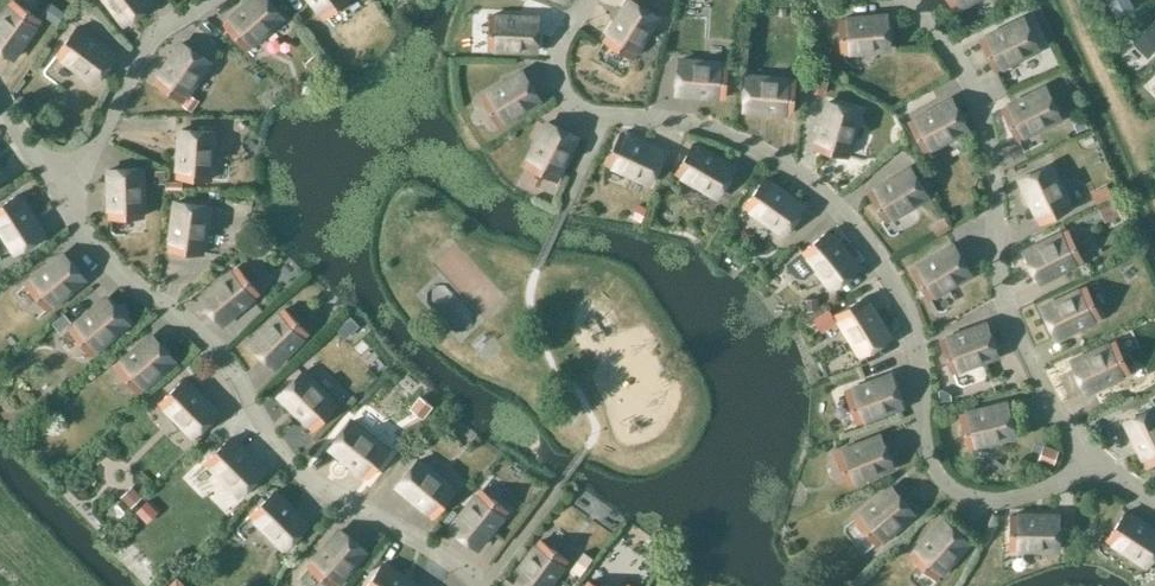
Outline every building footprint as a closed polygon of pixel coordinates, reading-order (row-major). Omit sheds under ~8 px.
[(15,0),(14,0),(0,19),(0,48),(13,57),(41,19),(15,0)] [(152,2),(150,0),(108,0),(126,22),(152,2)] [(226,22),(248,47),(284,16),(270,0),(251,0),(226,22)] [(326,15),(345,0),(314,0),(326,15)] [(605,38),(634,56),(659,16),(634,0),(629,0),(605,38)] [(955,8),(971,0),(951,0),(955,8)] [(491,14),(490,47),(537,49),(539,16),(491,14)] [(888,14),(840,18),(843,51),(891,47),(888,14)] [(1024,21),(981,42),(995,71),(1038,51),(1024,21)] [(78,26),(58,53),(96,81),(116,54),(78,26)] [(183,41),(156,80),(184,99),(210,60),(183,41)] [(315,55),(306,62),(314,71),(323,63),(315,55)] [(680,59),(677,92),(724,96),(727,63),(680,59)] [(523,70),(483,94),(500,123),(540,99),(523,70)] [(749,76),(746,109),(794,113),(796,80),(749,76)] [(815,76),(812,90),(825,93),(829,79),(815,76)] [(1045,89),(1003,110),(1017,140),(1060,119),(1045,89)] [(830,101),(817,147),(849,156),(862,110),(830,101)] [(952,101),(910,123),(926,152),(968,130),(952,101)] [(548,121),(527,163),(557,178),(578,135),(548,121)] [(181,128),(179,176),(212,177),(215,130),(181,128)] [(622,132),(608,162),(651,182),(665,152),(622,132)] [(694,142),(677,171),(718,195),(735,166),(694,142)] [(1050,166),(1020,181),(1040,223),(1070,209),(1050,166)] [(143,167),(109,168),(111,216),(144,215),(143,167)] [(911,167),(870,192),(887,220),(928,196),(911,167)] [(765,177),(746,204),(785,232),(804,205),(765,177)] [(44,233),(19,193),(0,205),(0,226),(17,251),(44,233)] [(177,201),(171,248),(204,252),(210,205),(177,201)] [(833,287),(859,266),(829,229),(788,263),(797,274),(806,276),(817,267),(833,287)] [(1067,231),(1024,252),(1039,282),(1081,261),(1067,231)] [(929,298),(970,274),(953,246),(912,270),(929,298)] [(86,277),(64,252),(28,283),(49,308),(86,277)] [(238,266),(202,296),(223,322),(259,291),(238,266)] [(1085,288),(1042,308),(1056,338),(1099,318),(1085,288)] [(866,295),(838,312),(861,353),(890,336),(866,295)] [(129,322),(107,296),(71,327),(93,352),(129,322)] [(285,308),(251,341),(275,365),(308,332),(285,308)] [(952,371),(996,355),(985,324),(941,340),(952,371)] [(175,359),(153,333),(117,364),(139,390),(175,359)] [(1115,340),(1072,360),(1087,390),(1130,370),(1115,340)] [(303,370),(280,394),(313,427),(337,404),(303,370)] [(892,373),(847,389),(858,420),(903,404),(892,373)] [(195,435),(218,411),(185,378),(161,401),(195,435)] [(969,445),(1015,434),(1007,402),(961,413),(969,445)] [(1126,420),(1148,463),(1154,459),(1154,406),(1126,420)] [(352,420),(331,446),(369,475),(389,449),(352,420)] [(882,434),(837,452),(849,482),(894,464),(882,434)] [(240,494),(264,470),(231,437),(207,460),(240,494)] [(435,515),(456,489),(419,459),(398,484),(435,515)] [(132,485),(122,495),(132,505),(142,495),(132,485)] [(914,511),(893,486),(857,517),(878,542),(914,511)] [(482,488),(452,525),(478,546),(508,509),(482,488)] [(276,490),(252,513),(285,547),(309,523),(276,490)] [(147,501),(136,510),(146,521),(156,511),(147,501)] [(1108,538),(1147,564),(1154,553),(1154,529),(1126,510),(1108,538)] [(1012,513),(1011,547),(1059,547),(1059,514),(1012,513)] [(969,541),(945,519),(912,553),(937,576),(969,541)] [(366,550),(341,528),(310,564),(336,585),(366,550)] [(513,577),(525,585),(548,585),(568,559),(541,539),(513,577)] [(384,562),(367,585),(419,585),(384,562)]
